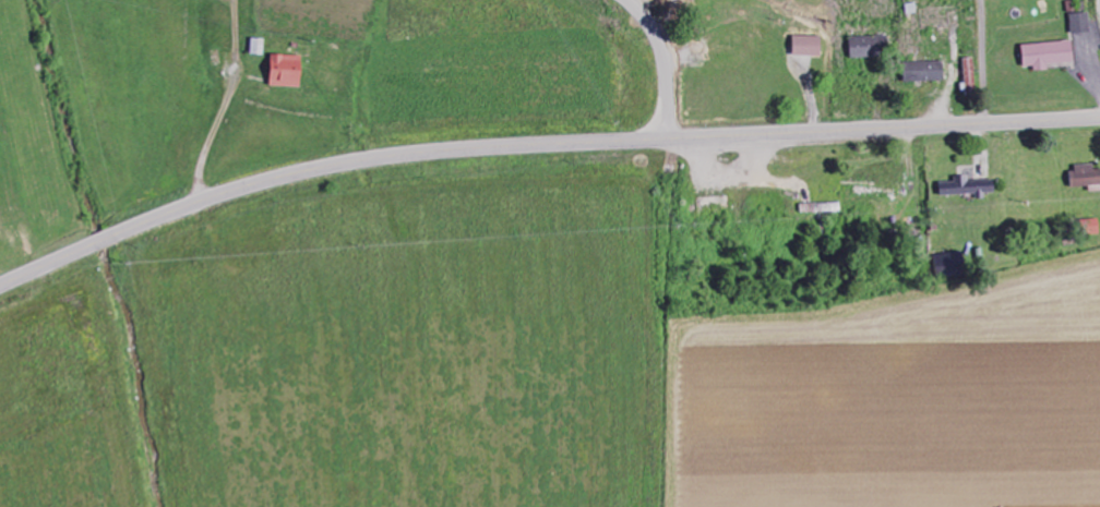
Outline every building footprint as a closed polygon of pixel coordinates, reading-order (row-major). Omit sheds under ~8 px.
[(1074,34),(1093,32),(1091,12),(1072,14),(1074,34)] [(853,57),(891,56),(890,35),(852,36),(853,57)] [(796,55),(824,56),(824,36),(796,36),(796,55)] [(266,38),(253,38),(253,54),(265,54),(266,38)] [(1049,64),(1076,62),(1073,39),(1022,45),(1025,70),(1049,68),(1049,64)] [(304,55),(273,54),(272,86),(303,87),(304,55)] [(965,58),(966,86),(975,85),(974,57),(965,58)] [(946,60),(907,61),(907,82),(946,81),(946,60)] [(1095,170),(1094,165),(1071,168),(1073,188),(1099,185),(1099,169),(1095,170)] [(941,182),(942,195),(977,193),(977,198),(987,198),(986,193),(996,192),(996,179),(969,180),(969,176),(956,176),(956,182),(941,182)] [(939,279),(968,274),(964,251),(936,255),(939,279)]
